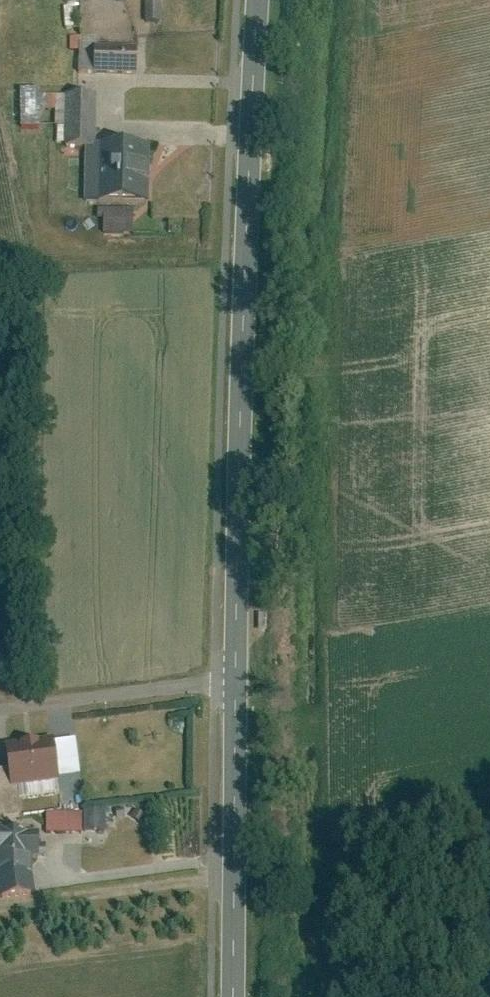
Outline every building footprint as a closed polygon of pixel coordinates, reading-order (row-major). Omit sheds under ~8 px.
[(158,23),(158,5),(143,5),(143,24),(158,23)] [(93,49),(92,75),(135,77),(136,51),(93,49)] [(34,129),(34,93),(16,93),(16,129),(34,129)] [(88,97),(58,97),(57,147),(87,147),(88,97)] [(143,204),(145,149),(93,147),(90,202),(143,204)] [(129,213),(103,213),(103,236),(129,236),(129,213)] [(2,745),(8,785),(56,778),(50,738),(2,745)] [(81,830),(103,829),(102,809),(80,810),(81,830)] [(3,874),(6,898),(6,901),(34,897),(31,873),(31,857),(45,856),(44,832),(4,834),(4,828),(0,828),(0,855),(2,855),(3,867),(3,874)]
